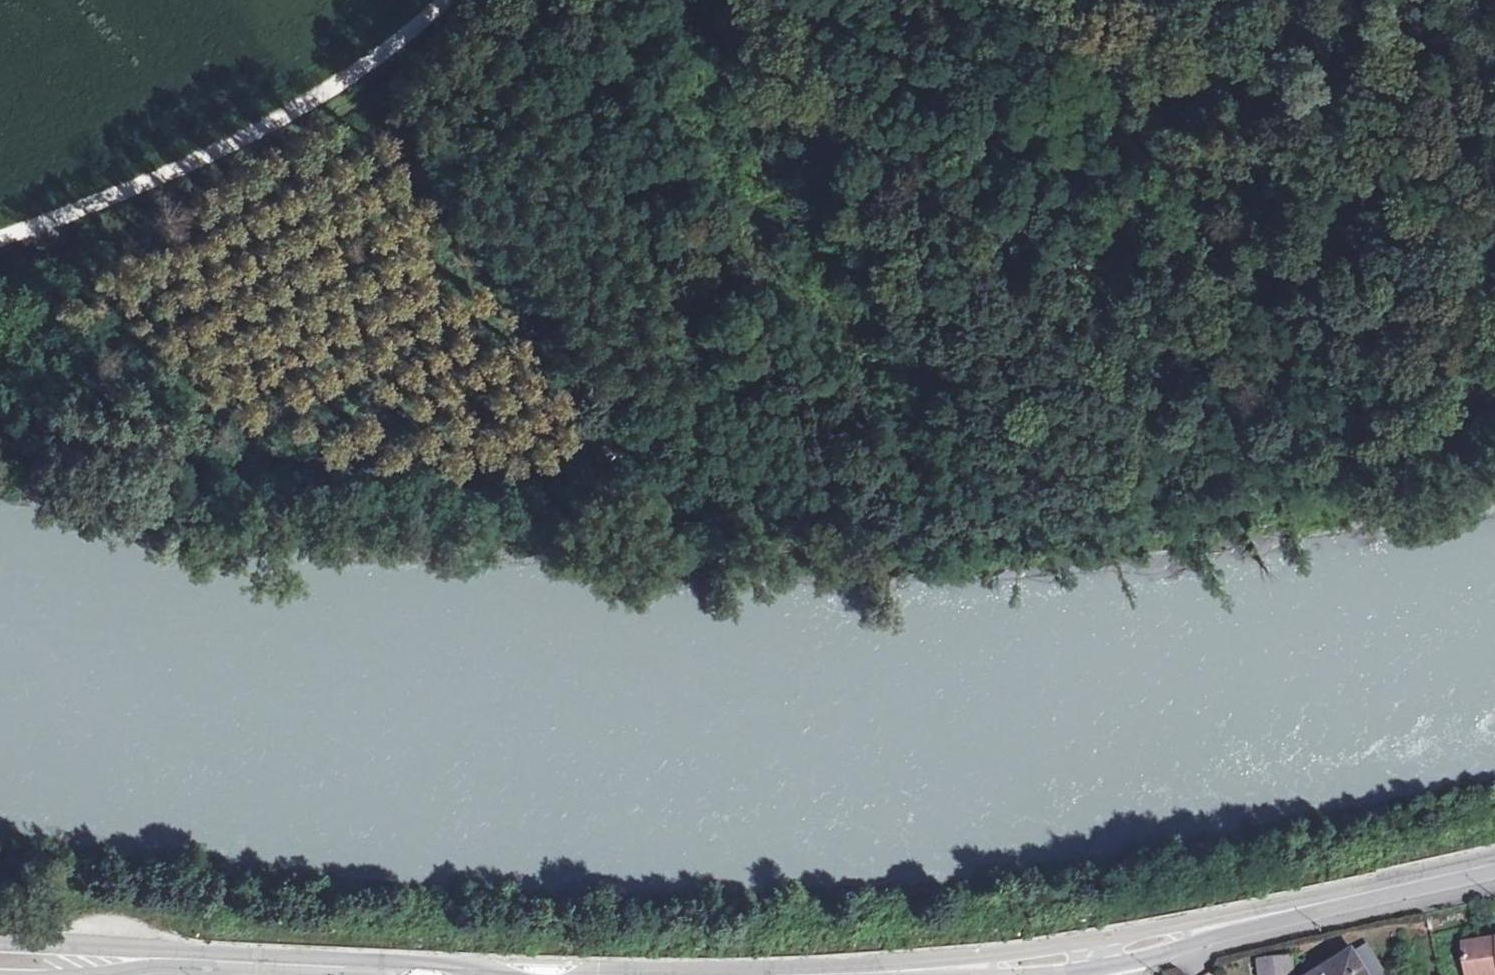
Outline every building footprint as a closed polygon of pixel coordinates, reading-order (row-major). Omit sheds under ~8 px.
[(1355,946),(1375,974),(1392,974),(1367,938),(1355,946)] [(1473,974),(1494,974),(1494,942),(1468,946),(1473,974)] [(1355,946),(1312,974),(1375,974),(1355,946)] [(1262,959),(1264,974),(1294,974),(1291,955),(1262,959)]
